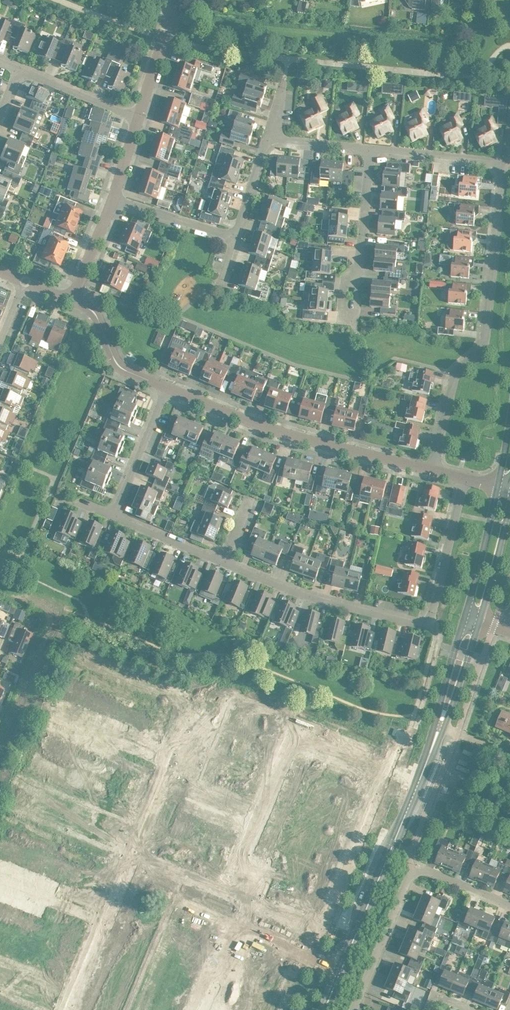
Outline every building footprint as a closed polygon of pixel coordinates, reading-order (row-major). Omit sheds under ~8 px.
[(424,10),(425,0),(412,0),(411,9),(424,10)] [(430,8),(438,9),(438,0),(431,0),(430,8)] [(299,1),(297,12),(305,13),(307,3),(299,1)] [(10,36),(12,33),(16,22),(8,18),(6,23),(0,20),(0,42),(1,43),(6,30),(11,33),(10,36)] [(25,25),(16,22),(12,33),(10,36),(16,39),(12,47),(27,53),(35,34),(23,30),(25,25)] [(50,58),(56,60),(64,39),(56,36),(54,40),(42,35),(34,54),(49,61),(50,58)] [(64,39),(56,60),(61,62),(60,65),(75,71),(83,52),(71,47),(73,43),(64,39)] [(113,55),(111,61),(118,64),(121,58),(113,55)] [(103,80),(105,76),(106,72),(111,61),(105,58),(102,57),(101,62),(89,57),(81,76),(96,82),(98,78),(103,80)] [(176,75),(193,80),(197,68),(211,73),(213,67),(189,59),(187,65),(180,63),(176,75)] [(118,64),(111,61),(106,72),(105,76),(110,78),(107,87),(122,93),(130,74),(118,69),(120,64),(118,64)] [(263,97),(267,86),(264,85),(266,80),(241,72),(239,81),(244,82),(242,90),(263,97)] [(172,87),(190,92),(193,80),(176,75),(172,87)] [(360,83),(359,91),(367,92),(368,84),(360,83)] [(394,85),(393,94),(402,95),(403,85),(394,85)] [(33,106),(45,111),(47,106),(42,104),(48,90),(38,86),(37,89),(29,86),(25,97),(35,101),(33,106)] [(424,88),(423,96),(431,96),(431,94),(437,95),(437,91),(432,90),(432,89),(424,88)] [(263,97),(242,90),(239,98),(234,96),(231,104),(256,112),(257,106),(260,107),(263,97)] [(202,103),(204,97),(192,93),(190,99),(202,103)] [(316,128),(324,124),(319,114),(328,110),(321,95),(309,101),(310,103),(313,108),(308,111),(300,115),(308,131),(316,128)] [(202,103),(212,106),(213,106),(215,100),(204,97),(202,103)] [(165,110),(182,116),(186,104),(169,98),(165,110)] [(202,103),(190,99),(188,105),(200,108),(202,103)] [(354,117),(359,115),(353,102),(345,106),(348,112),(342,114),(343,115),(335,119),(343,135),(350,131),(351,132),(359,128),(354,117)] [(202,103),(200,108),(200,110),(210,113),(212,106),(202,103)] [(31,111),(21,107),(17,118),(34,125),(38,115),(42,116),(45,111),(33,106),(31,111)] [(385,135),(393,131),(388,121),(394,118),(388,106),(380,110),(382,115),(377,118),(369,122),(377,138),(385,134),(385,135)] [(108,133),(110,127),(112,122),(106,121),(109,114),(92,108),(88,120),(91,121),(89,127),(108,133)] [(428,122),(422,109),(414,113),(417,119),(411,121),(412,122),(404,126),(412,142),(420,138),(420,139),(428,135),(423,124),(428,122)] [(165,110),(161,122),(181,128),(179,134),(191,138),(193,130),(186,126),(184,125),(180,123),(182,116),(165,110)] [(252,134),(255,123),(241,119),(243,114),(230,110),(227,118),(236,121),(234,128),(252,134)] [(364,114),(366,119),(375,115),(373,110),(364,114)] [(457,113),(449,117),(451,122),(446,125),(439,129),(447,145),(454,142),(462,138),(457,128),(463,125),(457,113)] [(188,123),(198,128),(202,120),(191,116),(188,123)] [(492,116),(483,120),(486,125),(481,128),(481,129),(473,132),(481,148),(489,145),(497,141),(492,131),(498,128),(492,116)] [(38,127),(34,125),(17,118),(12,128),(22,132),(20,137),(32,142),(38,127)] [(98,148),(100,142),(105,143),(108,133),(89,127),(83,125),(82,131),(85,132),(81,143),(98,148)] [(231,136),(222,133),(220,142),(233,146),(234,140),(248,145),(252,134),(234,128),(231,136)] [(154,146),(171,151),(175,139),(157,134),(154,146)] [(191,138),(179,134),(177,140),(189,144),(191,138)] [(8,138),(4,149),(21,156),(25,146),(29,147),(32,142),(20,137),(18,142),(8,138)] [(98,148),(81,143),(77,155),(85,157),(84,163),(98,167),(101,157),(96,155),(98,148)] [(154,146),(150,158),(169,164),(168,170),(180,173),(182,168),(174,165),(175,161),(169,157),(171,151),(154,146)] [(240,172),(244,160),(230,156),(232,150),(221,147),(215,164),(222,166),(240,172)] [(4,149),(0,158),(0,159),(9,163),(7,168),(19,173),(25,158),(21,156),(4,149)] [(287,176),(289,158),(278,157),(277,165),(271,164),(270,176),(276,177),(277,175),(287,176)] [(289,158),(287,176),(298,177),(298,179),(304,180),(305,167),(299,167),(300,159),(289,158)] [(330,180),(332,162),(321,161),(321,164),(312,163),(310,184),(319,185),(320,179),(330,180)] [(332,162),(330,180),(332,180),(331,185),(333,187),(350,189),(352,172),(342,171),(343,164),(332,162)] [(399,187),(400,173),(409,173),(410,164),(387,162),(386,168),(384,168),(383,186),(385,186),(399,187)] [(98,167),(84,163),(82,168),(74,166),(70,178),(87,183),(89,176),(94,178),(98,167)] [(221,185),(223,180),(236,184),(240,172),(222,166),(218,178),(212,176),(210,182),(221,185)] [(168,170),(166,175),(146,169),(143,181),(160,187),(167,189),(169,181),(167,180),(169,176),(178,179),(180,173),(168,170)] [(9,192),(12,184),(17,186),(21,177),(7,171),(4,177),(0,175),(0,188),(9,192)] [(482,177),(457,175),(457,185),(459,185),(458,196),(476,197),(477,187),(478,187),(480,185),(481,178),(482,178),(482,177)] [(85,190),(87,183),(70,178),(67,189),(74,192),(73,198),(87,202),(90,191),(85,190)] [(143,181),(139,193),(156,199),(160,187),(143,181)] [(229,207),(233,195),(220,191),(221,185),(210,182),(208,188),(215,190),(211,201),(229,207)] [(380,210),(382,210),(396,211),(398,196),(407,197),(408,188),(399,187),(385,186),(384,192),(382,192),(380,210)] [(7,211),(11,202),(6,200),(9,192),(0,188),(0,208),(7,211)] [(422,189),(420,213),(428,214),(430,190),(422,189)] [(82,212),(71,207),(73,202),(59,196),(55,206),(61,208),(58,214),(77,222),(82,212)] [(283,217),(286,207),(288,208),(290,202),(278,198),(276,203),(265,200),(261,211),(283,217)] [(229,207),(211,201),(207,213),(202,211),(200,218),(215,223),(216,218),(224,221),(229,207)] [(303,202),(300,210),(307,212),(309,204),(303,202)] [(457,214),(456,224),(474,226),(475,215),(476,215),(477,214),(478,206),(479,206),(454,203),(453,211),(455,214),(457,214)] [(322,225),(347,227),(348,216),(346,216),(346,210),(343,210),(330,208),(330,214),(331,214),(330,221),(322,220),(322,225)] [(382,210),(382,216),(380,216),(378,234),(394,235),(396,220),(404,221),(405,212),(396,211),(382,210)] [(279,234),(281,228),(284,218),(283,217),(261,211),(258,221),(269,225),(268,230),(279,234)] [(40,213),(36,223),(42,225),(46,216),(40,213)] [(59,234),(62,229),(73,233),(77,222),(58,214),(55,221),(52,219),(48,229),(59,234)] [(124,233),(141,240),(146,242),(150,232),(147,231),(149,225),(138,220),(135,226),(128,223),(124,233)] [(329,231),(329,236),(328,236),(327,243),(339,244),(340,238),(346,238),(347,227),(322,225),(321,230),(329,231)] [(64,255),(68,244),(57,239),(59,234),(48,229),(43,227),(37,244),(45,247),(64,255)] [(449,239),(448,240),(447,241),(447,242),(447,244),(447,245),(447,247),(448,248),(449,249),(450,250),(471,252),(472,241),(473,241),(475,240),(475,232),(476,232),(450,229),(449,239)] [(274,250),(275,249),(279,234),(268,230),(266,235),(255,232),(251,243),(274,250)] [(137,250),(141,240),(124,233),(120,243),(127,246),(124,252),(136,256),(139,250),(137,250)] [(11,234),(8,241),(15,244),(18,237),(11,234)] [(292,238),(290,244),(296,246),(298,240),(292,238)] [(375,258),(396,260),(396,252),(404,253),(405,243),(391,241),(390,247),(377,246),(375,258)] [(269,266),(271,260),(274,250),(251,243),(248,253),(259,257),(258,262),(269,266)] [(313,262),(331,264),(332,253),(326,252),(326,246),(308,244),(308,252),(314,253),(313,262)] [(46,267),(48,261),(60,266),(64,255),(45,247),(42,253),(37,251),(32,262),(46,267)] [(450,276),(468,278),(469,267),(470,267),(472,266),(473,258),(474,259),(474,258),(456,256),(455,265),(452,265),(450,276)] [(386,277),(401,279),(408,279),(408,276),(402,268),(395,268),(396,260),(375,258),(374,271),(388,272),(387,277),(386,277)] [(111,264),(107,274),(124,281),(128,271),(130,272),(132,266),(121,261),(118,266),(111,264)] [(259,280),(262,270),(268,272),(269,266),(258,262),(256,268),(245,264),(241,275),(259,280)] [(313,262),(312,272),(306,271),(306,278),(322,280),(323,274),(330,275),(331,264),(313,262)] [(290,267),(287,278),(296,280),(298,269),(296,269),(290,267)] [(124,281),(107,274),(103,284),(110,287),(107,293),(119,297),(122,291),(125,293),(129,283),(124,281)] [(259,280),(241,275),(238,285),(250,289),(248,294),(259,298),(261,292),(255,290),(259,280)] [(372,294),(390,296),(390,288),(398,289),(399,279),(408,279),(401,279),(386,277),(386,283),(373,282),(372,294)] [(93,288),(100,290),(104,282),(96,279),(93,288)] [(309,300),(327,302),(328,291),(321,290),(322,284),(305,282),(304,292),(310,293),(309,300)] [(448,302),(466,304),(467,294),(468,294),(469,292),(470,285),(471,285),(471,284),(450,282),(448,302)] [(390,296),(372,294),(371,307),(383,308),(383,313),(395,315),(396,309),(388,308),(390,296)] [(332,302),(327,302),(309,300),(304,299),(302,318),(319,320),(319,317),(324,317),(324,312),(326,313),(326,310),(331,310),(332,302)] [(438,328),(437,334),(453,335),(454,330),(463,331),(464,320),(465,320),(467,319),(468,311),(469,311),(469,310),(447,308),(445,328),(438,328)] [(46,326),(47,326),(47,325),(45,324),(48,317),(38,312),(34,321),(28,319),(23,333),(32,337),(31,340),(39,344),(41,340),(40,340),(46,326)] [(180,319),(177,326),(184,329),(185,328),(187,322),(180,319)] [(52,328),(47,326),(46,326),(40,340),(41,340),(50,344),(48,348),(57,351),(65,332),(63,331),(66,324),(55,320),(52,328)] [(198,327),(195,335),(200,337),(203,329),(198,327)] [(153,344),(160,347),(165,335),(158,332),(153,344)] [(179,371),(186,355),(189,346),(174,339),(169,351),(174,353),(169,367),(179,371)] [(209,343),(205,350),(210,353),(214,346),(209,343)] [(179,371),(189,375),(195,362),(200,364),(205,352),(199,350),(196,359),(186,355),(179,371)] [(205,352),(200,364),(206,366),(200,380),(210,384),(219,363),(209,359),(211,355),(205,352)] [(26,378),(30,369),(34,371),(37,362),(18,354),(17,356),(10,353),(6,363),(14,367),(12,372),(12,373),(26,378)] [(210,384),(220,388),(226,375),(232,377),(236,365),(231,363),(229,367),(219,363),(210,384)] [(397,363),(395,370),(406,372),(407,365),(397,363)] [(232,377),(237,379),(232,393),(242,397),(249,381),(252,372),(236,365),(232,377)] [(412,391),(428,395),(431,384),(429,383),(431,378),(432,378),(433,372),(419,369),(416,383),(414,383),(412,391)] [(19,396),(20,392),(23,387),(27,388),(30,380),(26,378),(12,373),(12,372),(11,372),(10,374),(3,371),(0,377),(0,381),(7,384),(5,390),(19,396)] [(242,397),(252,401),(254,396),(260,399),(264,390),(268,378),(262,376),(252,372),(249,381),(242,397)] [(43,377),(40,384),(46,386),(49,380),(43,377)] [(264,390),(270,392),(265,406),(275,410),(281,393),(277,391),(280,382),(274,380),(268,378),(264,390)] [(115,409),(135,417),(137,411),(135,410),(137,406),(134,404),(136,399),(131,397),(134,391),(121,386),(116,398),(119,399),(115,409)] [(275,410),(286,413),(291,399),(297,401),(300,389),(294,387),(291,396),(281,393),(275,410)] [(19,396),(5,390),(3,389),(3,391),(0,390),(0,409),(12,413),(16,404),(19,406),(23,397),(19,396)] [(297,401),(303,403),(299,417),(310,420),(314,403),(304,400),(306,391),(300,389),(297,401)] [(310,420),(320,423),(324,408),(330,410),(333,398),(316,394),(314,403),(310,420)] [(405,418),(422,422),(424,411),(423,411),(424,405),(425,406),(427,400),(406,394),(404,400),(411,402),(409,411),(407,410),(405,418)] [(333,398),(330,410),(336,411),(333,426),(343,428),(347,411),(337,408),(339,399),(333,398)] [(347,411),(343,428),(354,431),(357,416),(363,418),(366,406),(360,404),(358,413),(347,411)] [(5,431),(8,422),(12,423),(16,415),(12,413),(0,409),(0,429),(5,431)] [(135,417),(115,409),(111,418),(108,417),(106,423),(118,428),(121,423),(128,426),(130,422),(132,423),(135,417)] [(184,439),(191,423),(179,418),(176,426),(169,423),(164,437),(175,442),(177,437),(184,439)] [(420,427),(397,422),(396,428),(404,430),(403,438),(400,438),(399,446),(415,450),(418,439),(416,438),(417,433),(419,433),(420,427)] [(102,440),(122,448),(125,442),(122,441),(124,437),(120,435),(121,433),(117,431),(118,428),(106,423),(103,429),(106,430),(102,440)] [(200,452),(206,438),(200,436),(203,428),(191,423),(184,439),(191,442),(189,447),(200,452)] [(16,435),(24,439),(28,429),(20,426),(16,435)] [(5,431),(0,429),(0,442),(1,439),(5,441),(8,432),(5,431)] [(206,438),(200,452),(212,457),(214,452),(221,454),(227,438),(215,433),(215,435),(208,432),(206,438)] [(239,443),(227,438),(221,454),(227,457),(225,462),(237,467),(242,454),(236,451),(239,443)] [(122,448),(102,440),(98,449),(95,448),(93,454),(106,459),(108,454),(116,457),(117,453),(120,454),(122,448)] [(265,453),(253,448),(252,450),(247,448),(238,469),(248,473),(251,467),(258,469),(265,453)] [(265,453),(258,469),(265,472),(262,479),(272,483),(277,471),(271,469),(276,458),(265,453)] [(106,459),(93,454),(90,460),(93,461),(89,471),(109,479),(112,473),(110,472),(111,468),(103,465),(106,459)] [(284,477),(296,480),(300,462),(288,459),(285,472),(279,470),(276,483),(282,484),(284,477)] [(300,462),(296,480),(303,482),(301,489),(312,491),(314,479),(309,478),(312,465),(300,462)] [(153,484),(165,489),(169,478),(164,476),(167,470),(151,463),(146,474),(156,478),(153,484)] [(327,488),(335,489),(339,472),(327,469),(324,481),(318,480),(316,492),(326,494),(327,488)] [(109,479),(89,471),(85,481),(82,479),(80,485),(93,491),(95,485),(103,488),(105,484),(107,485),(109,479)] [(339,472),(335,489),(347,492),(345,499),(351,501),(354,488),(348,487),(351,475),(339,472)] [(369,504),(371,498),(375,481),(364,478),(361,492),(355,491),(352,503),(358,505),(359,501),(369,504)] [(375,481),(371,498),(381,501),(379,510),(385,511),(388,499),(382,498),(386,483),(375,481)] [(160,500),(165,489),(153,484),(151,490),(141,486),(137,497),(153,504),(155,498),(160,500)] [(196,502),(204,505),(215,510),(218,504),(227,508),(232,497),(230,496),(232,491),(218,485),(215,493),(205,489),(202,498),(198,496),(196,502)] [(405,488),(394,485),(389,502),(401,505),(405,488)] [(440,488),(426,485),(422,499),(420,499),(418,507),(435,511),(437,500),(436,499),(437,494),(438,494),(440,488)] [(153,504),(137,497),(136,500),(134,499),(132,500),(131,504),(131,506),(133,507),(132,508),(138,510),(136,516),(139,517),(151,522),(158,506),(153,504)] [(204,505),(199,516),(204,518),(202,524),(218,531),(223,520),(213,516),(215,510),(204,505)] [(52,507),(50,513),(55,515),(58,509),(52,507)] [(77,516),(65,511),(57,530),(69,535),(68,537),(75,540),(82,522),(76,520),(77,516)] [(431,523),(433,517),(416,513),(415,519),(417,520),(415,528),(413,528),(411,536),(428,540),(430,529),(428,528),(430,523),(431,523)] [(46,519),(43,526),(49,529),(52,522),(46,519)] [(106,532),(100,530),(102,526),(89,521),(82,540),(93,545),(93,547),(99,550),(106,532)] [(218,531),(202,524),(194,521),(190,532),(192,533),(190,538),(202,543),(204,537),(214,541),(218,531)] [(349,521),(346,527),(353,530),(355,524),(349,521)] [(114,531),(106,550),(114,554),(112,558),(115,564),(120,566),(130,542),(124,540),(126,536),(124,535),(125,534),(124,532),(119,530),(117,530),(116,532),(114,531)] [(263,562),(264,560),(270,544),(263,541),(266,534),(255,530),(251,541),(257,543),(252,555),(254,556),(253,558),(263,562)] [(264,560),(276,565),(281,553),(287,555),(291,545),(280,540),(278,547),(270,544),(264,560)] [(150,546),(138,541),(130,560),(142,565),(141,567),(147,570),(154,552),(148,550),(150,546)] [(424,551),(426,545),(410,541),(408,548),(410,548),(408,557),(406,556),(404,564),(421,568),(424,557),(422,557),(423,551),(424,551)] [(291,571),(303,575),(309,559),(301,556),(304,549),(293,545),(289,556),(295,558),(291,571)] [(163,582),(165,579),(166,580),(170,581),(171,582),(178,564),(172,562),(173,558),(161,553),(153,572),(157,574),(155,579),(156,581),(161,583),(163,582)] [(303,575),(304,575),(303,578),(313,582),(314,579),(315,580),(320,567),(326,569),(330,558),(318,553),(315,561),(309,559),(303,575)] [(345,588),(349,571),(342,570),(344,562),(332,559),(329,571),(335,572),(332,585),(345,588)] [(95,562),(92,569),(106,575),(109,567),(95,562)] [(198,568),(185,563),(178,582),(189,587),(189,589),(195,592),(202,574),(196,572),(198,568)] [(345,588),(357,592),(360,579),(366,580),(370,566),(363,565),(361,574),(349,571),(345,588)] [(376,565),(375,572),(391,576),(393,569),(376,565)] [(418,580),(419,574),(405,570),(401,585),(399,584),(397,592),(414,596),(417,585),(415,585),(416,579),(418,580)] [(210,571),(203,590),(200,596),(211,601),(210,603),(217,606),(227,582),(221,580),(223,576),(210,571)] [(247,586),(235,581),(227,600),(239,605),(238,607),(244,610),(251,593),(245,590),(247,586)] [(271,596),(259,591),(251,610),(263,615),(262,617),(268,620),(275,603),(269,600),(271,596)] [(187,592),(183,602),(189,605),(193,594),(187,592)] [(295,606),(283,601),(275,620),(287,625),(286,627),(293,630),(300,613),(294,610),(295,606)] [(10,607),(8,612),(13,615),(16,609),(10,607)] [(319,615),(306,612),(301,632),(313,635),(313,637),(319,639),(324,621),(318,620),(319,615)] [(336,641),(334,645),(337,650),(343,652),(349,627),(343,626),(344,621),(331,618),(326,638),(336,641)] [(2,638),(4,638),(9,625),(0,621),(0,637),(2,638)] [(239,621),(237,627),(244,630),(247,624),(239,621)] [(13,642),(9,652),(22,657),(32,634),(19,629),(21,625),(15,622),(7,640),(13,642)] [(369,628),(357,624),(352,645),(364,648),(364,650),(370,651),(375,633),(368,632),(369,628)] [(396,655),(400,638),(394,636),(395,632),(382,629),(377,649),(390,652),(389,654),(396,655)] [(396,655),(394,662),(397,663),(401,661),(403,655),(415,658),(420,638),(407,635),(406,639),(400,638),(396,655)] [(502,693),(504,685),(497,683),(494,690),(502,693)] [(261,710),(256,720),(259,721),(276,728),(281,718),(263,711),(261,710)] [(495,726),(509,733),(509,715),(502,711),(495,726)] [(237,712),(232,722),(250,729),(252,730),(256,720),(254,719),(237,712)] [(232,722),(228,732),(246,739),(248,740),(252,730),(250,729),(232,722)] [(248,740),(244,750),(246,751),(264,758),(268,748),(251,741),(248,740)] [(35,751),(27,771),(40,777),(49,757),(35,751)] [(49,757),(40,777),(54,782),(62,762),(49,757)] [(240,760),(236,769),(238,770),(256,778),(260,768),(242,760),(240,760)] [(216,761),(212,771),(230,778),(232,779),(236,770),(236,769),(234,769),(216,761)] [(296,761),(290,775),(310,783),(316,770),(313,768),(309,767),(305,765),(301,764),(296,761)] [(62,762),(54,782),(67,788),(75,768),(62,762)] [(75,768),(67,788),(80,793),(89,773),(75,768)] [(118,779),(115,786),(127,791),(130,784),(136,787),(141,789),(145,791),(149,779),(129,771),(125,782),(118,779)] [(212,771),(208,782),(225,789),(228,790),(232,779),(230,778),(212,771)] [(89,773),(80,793),(94,799),(102,779),(89,773)] [(178,861),(178,862),(180,863),(215,877),(214,877),(216,878),(217,877),(216,877),(219,871),(233,838),(234,837),(232,836),(197,822),(197,821),(195,821),(191,819),(188,827),(192,828),(181,856),(179,861),(178,861)] [(475,831),(470,844),(476,847),(481,834),(475,831)] [(447,868),(454,851),(447,848),(449,842),(439,838),(435,849),(440,851),(435,863),(447,868)] [(469,863),(474,852),(469,850),(466,856),(454,851),(447,868),(459,873),(464,861),(469,863)] [(474,852),(469,863),(474,865),(469,877),(481,882),(488,866),(476,861),(479,854),(474,852)] [(503,878),(508,866),(498,862),(495,869),(488,866),(481,882),(493,887),(498,875),(503,878)] [(419,907),(435,914),(438,907),(445,909),(449,899),(437,894),(435,900),(424,895),(419,907)] [(435,914),(419,907),(414,919),(425,924),(423,929),(435,934),(437,928),(430,925),(435,914)] [(469,925),(477,928),(483,913),(471,908),(468,916),(462,913),(455,932),(459,934),(462,927),(468,929),(469,925)] [(491,941),(496,930),(491,928),(495,918),(483,913),(477,928),(484,930),(481,937),(491,941)] [(63,920),(59,931),(79,939),(83,928),(63,920)] [(491,941),(489,947),(493,948),(495,943),(508,948),(509,945),(509,924),(505,922),(501,932),(496,930),(491,941)] [(0,944),(0,948),(10,953),(18,933),(7,928),(0,944)] [(404,941),(421,948),(424,941),(431,943),(435,934),(423,929),(421,934),(409,929),(404,941)] [(47,938),(44,945),(56,950),(59,944),(65,946),(71,949),(74,950),(79,939),(59,931),(55,941),(47,938)] [(18,933),(10,953),(22,958),(31,938),(18,933)] [(168,936),(163,947),(183,955),(190,938),(178,933),(175,939),(168,936)] [(421,948),(404,941),(399,953),(411,958),(409,963),(420,968),(425,958),(418,955),(421,948)] [(44,945),(41,952),(49,955),(44,967),(64,975),(69,963),(54,956),(56,950),(44,945)] [(274,949),(270,960),(288,967),(292,957),(274,949)] [(270,960),(265,970),(283,977),(288,967),(270,960)] [(390,975),(407,982),(410,975),(416,978),(420,968),(409,963),(407,968),(395,963),(390,975)] [(451,990),(457,976),(449,973),(451,969),(441,964),(440,967),(438,972),(436,976),(442,978),(439,985),(451,990)] [(476,979),(479,971),(476,969),(472,971),(470,976),(476,979)] [(473,1000),(485,1005),(491,990),(494,984),(489,981),(485,983),(483,982),(488,971),(482,969),(478,979),(476,979),(471,990),(476,992),(473,1000)] [(265,970),(261,980),(281,988),(281,987),(279,987),(283,977),(265,970)] [(458,972),(457,976),(451,990),(463,995),(466,988),(471,990),(476,979),(458,972)] [(404,989),(407,982),(390,975),(385,987),(397,992),(395,997),(406,1002),(410,992),(404,989)] [(430,989),(433,981),(427,979),(424,986),(430,989)] [(263,981),(259,991),(277,998),(281,988),(261,980),(263,981)] [(485,1005),(497,1009),(500,1002),(505,1004),(509,993),(500,989),(498,993),(491,990),(485,1005)] [(259,991),(255,1000),(273,1008),(277,998),(259,991)] [(251,1009),(272,1009),(273,1008),(255,1000),(251,1009)] [(137,1009),(160,1009),(162,1007),(149,1002),(147,1008),(139,1004),(137,1009)]
